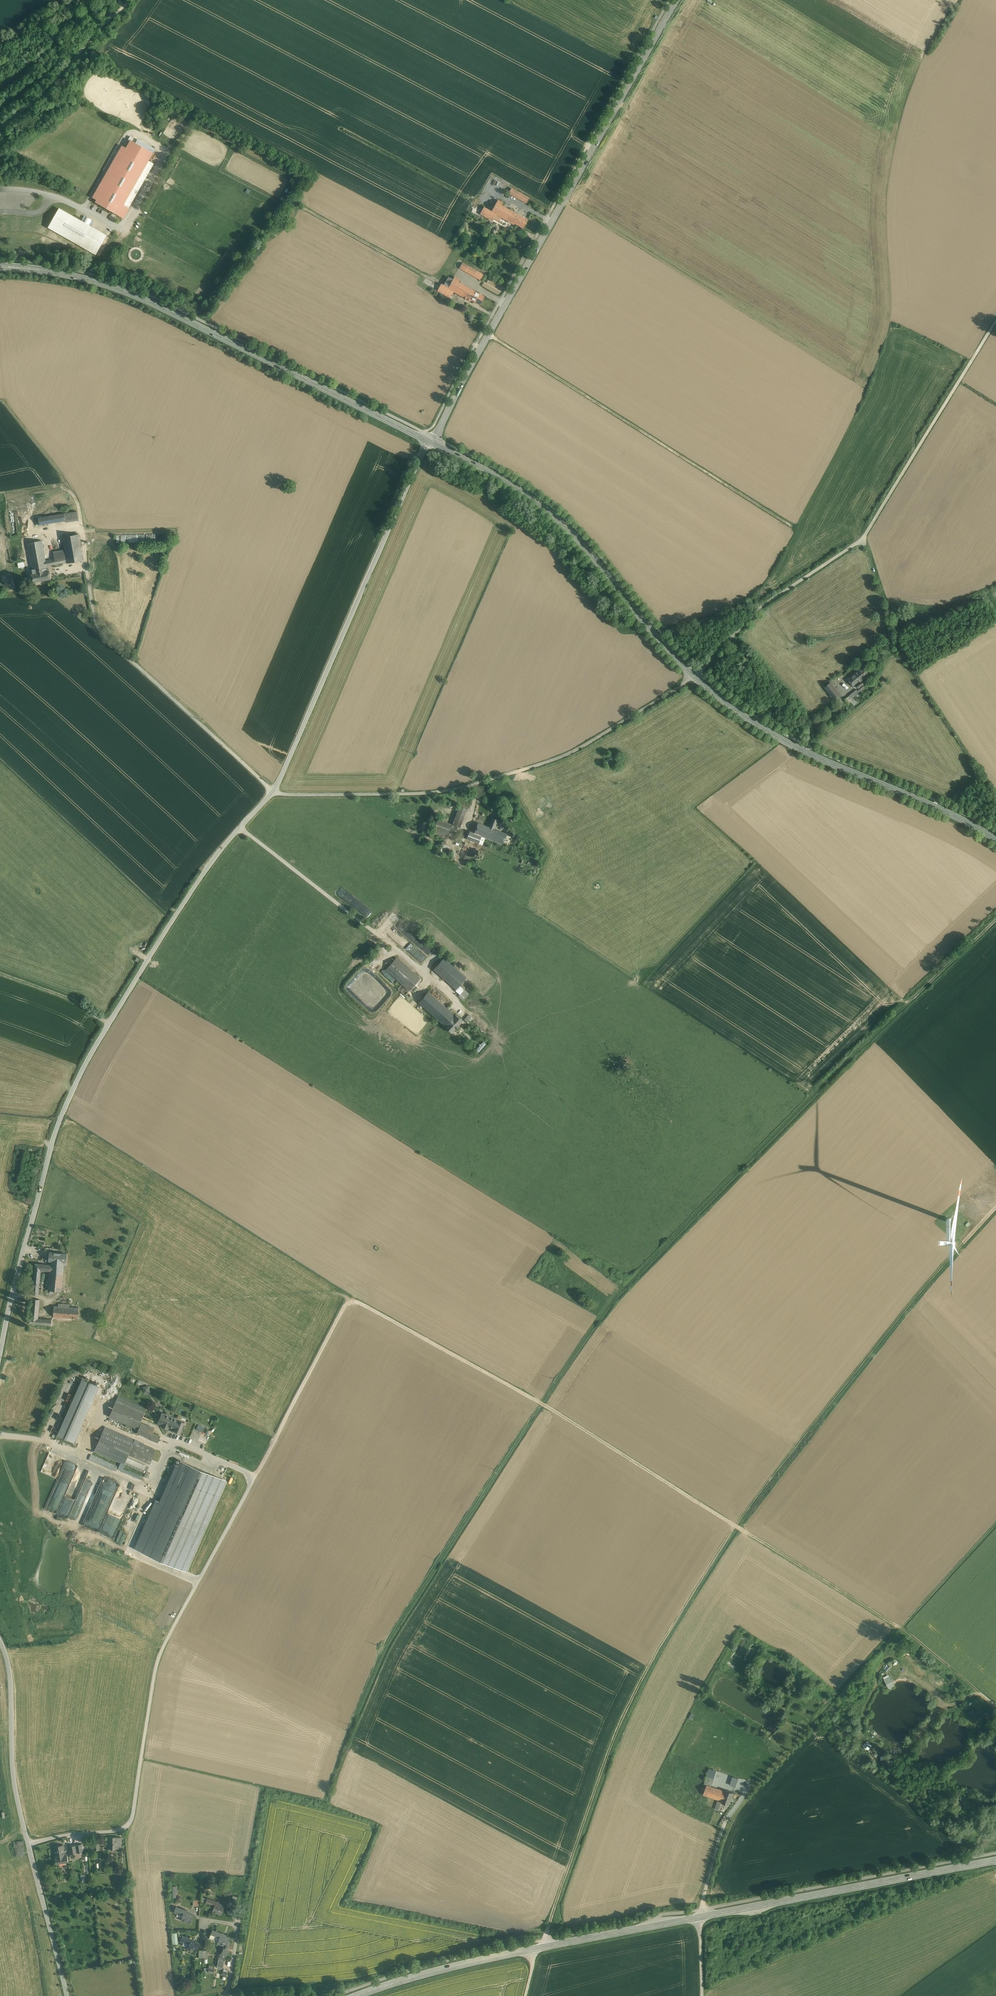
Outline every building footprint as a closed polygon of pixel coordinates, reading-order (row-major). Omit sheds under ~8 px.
[(131,141),(126,148),(122,146),(93,198),(101,202),(100,205),(113,212),(115,210),(124,216),(129,208),(128,208),(123,205),(148,161),(153,153),(131,141)] [(148,161),(123,205),(128,208),(153,164),(148,161)] [(529,199),(512,189),(509,194),(527,204),(529,199)] [(519,216),(501,206),(503,203),(498,201),(492,211),(492,212),(497,215),(514,224),(515,223),(519,216)] [(492,211),(484,207),(481,213),(483,215),(494,221),(497,215),(492,212),(492,211)] [(107,235),(60,208),(49,228),(96,254),(107,235)] [(527,221),(519,216),(515,223),(519,225),(519,226),(523,228),(527,221)] [(112,238),(107,236),(99,252),(103,254),(112,238)] [(468,266),(462,263),(459,268),(465,271),(468,266)] [(485,276),(468,266),(465,271),(482,281),(485,276)] [(476,293),(458,283),(460,280),(454,277),(450,285),(454,287),(452,290),(454,292),(471,301),(472,299),(476,293)] [(448,288),(441,284),(438,291),(450,298),(454,292),(452,290),(448,288)] [(484,297),(476,293),(472,299),(476,302),(476,303),(480,305),(484,297)] [(77,511),(64,514),(65,521),(66,522),(79,520),(77,511)] [(64,514),(44,517),(45,524),(65,521),(64,514)] [(63,537),(67,563),(83,561),(79,534),(63,537)] [(32,569),(46,567),(46,566),(66,562),(64,550),(53,552),(54,559),(46,561),(42,540),(27,543),(32,569)] [(46,567),(32,569),(33,574),(31,574),(33,582),(50,579),(49,571),(47,571),(46,567)] [(863,666),(847,679),(854,687),(855,685),(861,681),(869,674),(863,666)] [(831,682),(825,687),(834,699),(840,694),(831,682)] [(856,690),(849,695),(853,700),(856,698),(857,697),(856,696),(859,693),(857,691),(856,690)] [(853,700),(849,695),(844,699),(848,704),(851,702),(854,706),(858,702),(856,698),(853,700)] [(459,806),(454,820),(462,823),(467,809),(459,806)] [(493,818),(489,827),(495,829),(498,820),(493,818)] [(438,819),(434,830),(435,831),(444,834),(448,836),(452,825),(438,819)] [(485,837),(491,840),(495,829),(489,827),(478,823),(474,833),(481,836),(485,837)] [(491,840),(503,844),(507,833),(495,829),(491,840)] [(444,834),(435,831),(433,836),(441,839),(444,834)] [(469,831),(468,833),(466,839),(479,843),(481,836),(474,833),(469,831)] [(448,846),(443,843),(439,852),(444,854),(448,846)] [(536,875),(540,867),(523,859),(519,868),(536,875)] [(352,905),(356,899),(346,891),(342,896),(352,905)] [(397,958),(386,970),(409,990),(420,978),(397,958)] [(466,978),(444,958),(433,969),(456,989),(466,978)] [(402,984),(398,987),(405,994),(408,990),(402,984)] [(469,994),(464,989),(458,996),(463,1000),(469,994)] [(450,1011),(429,991),(419,1002),(440,1021),(450,1011)] [(445,1025),(455,1015),(450,1011),(440,1021),(445,1025)] [(455,1015),(445,1025),(445,1027),(452,1033),(463,1021),(456,1014),(455,1015)] [(472,1019),(468,1015),(464,1019),(468,1023),(472,1019)] [(484,1041),(478,1047),(481,1050),(487,1044),(484,1041)] [(66,1253),(49,1252),(49,1261),(50,1261),(50,1265),(63,1266),(63,1264),(65,1264),(66,1253)] [(50,1265),(35,1263),(32,1295),(38,1295),(40,1271),(50,1272),(50,1265)] [(61,1291),(63,1266),(50,1265),(50,1272),(48,1290),(51,1290),(54,1290),(61,1291)] [(40,1298),(31,1298),(30,1323),(50,1325),(51,1319),(38,1318),(40,1298)] [(78,1307),(54,1305),(53,1317),(77,1318),(78,1307)] [(83,1377),(77,1390),(93,1397),(99,1384),(83,1377)] [(77,1390),(58,1434),(74,1441),(93,1397),(77,1390)] [(63,1392),(60,1401),(66,1403),(69,1394),(63,1392)] [(146,1408),(118,1396),(109,1416),(137,1428),(146,1408)] [(166,1413),(165,1414),(162,1413),(158,1422),(163,1424),(162,1425),(168,1428),(168,1427),(174,1429),(178,1420),(170,1416),(169,1414),(166,1413)] [(184,1422),(178,1420),(174,1429),(174,1431),(180,1433),(182,1428),(184,1428),(185,1426),(183,1426),(184,1422)] [(154,1428),(141,1423),(137,1433),(149,1438),(152,1433),(154,1428)] [(196,1429),(203,1432),(205,1427),(198,1424),(196,1429)] [(134,1440),(105,1427),(94,1450),(124,1463),(128,1454),(134,1440)] [(152,1433),(149,1438),(149,1439),(157,1442),(160,1436),(152,1433)] [(155,1450),(134,1440),(128,1454),(149,1464),(155,1450)] [(135,1548),(185,1570),(225,1480),(180,1461),(178,1465),(171,1482),(175,1484),(166,1505),(157,1501),(135,1548)] [(171,1482),(178,1465),(176,1464),(159,1501),(155,1499),(134,1548),(135,1548),(157,1501),(166,1505),(175,1484),(171,1482)] [(126,1539),(132,1522),(126,1520),(120,1538),(126,1539)] [(138,1570),(136,1576),(144,1578),(145,1572),(138,1570)] [(894,1686),(889,1676),(883,1680),(887,1689),(894,1686)] [(977,1713),(972,1709),(967,1715),(973,1719),(977,1713)] [(986,1710),(983,1715),(991,1720),(994,1715),(986,1710)] [(725,1791),(711,1786),(716,1771),(709,1768),(704,1784),(706,1785),(703,1794),(718,1799),(722,1800),(725,1791)] [(730,1784),(736,1786),(739,1778),(734,1776),(730,1784)] [(721,1802),(722,1802),(729,1804),(733,1792),(726,1789),(725,1791),(722,1800),(721,1802)] [(117,1836),(108,1836),(108,1848),(117,1848),(117,1837),(117,1836)] [(23,1840),(14,1841),(14,1845),(17,1845),(18,1854),(25,1853),(23,1840)] [(63,1844),(53,1846),(55,1857),(56,1863),(59,1862),(65,1861),(68,1861),(67,1854),(65,1854),(63,1844)] [(76,1844),(69,1846),(70,1853),(77,1852),(76,1844)] [(224,1906),(218,1904),(219,1903),(216,1902),(214,1906),(212,1911),(221,1914),(224,1906)] [(188,1911),(176,1907),(174,1912),(177,1914),(177,1915),(182,1917),(181,1920),(182,1920),(182,1919),(189,1922),(189,1923),(190,1923),(193,1914),(187,1912),(188,1911)] [(229,1937),(223,1935),(224,1934),(212,1930),(209,1938),(217,1941),(217,1943),(218,1943),(218,1942),(224,1945),(222,1953),(226,1954),(229,1947),(228,1946),(230,1942),(228,1941),(229,1937)] [(193,1940),(190,1939),(189,1943),(187,1948),(195,1951),(198,1943),(193,1941),(193,1940)]
